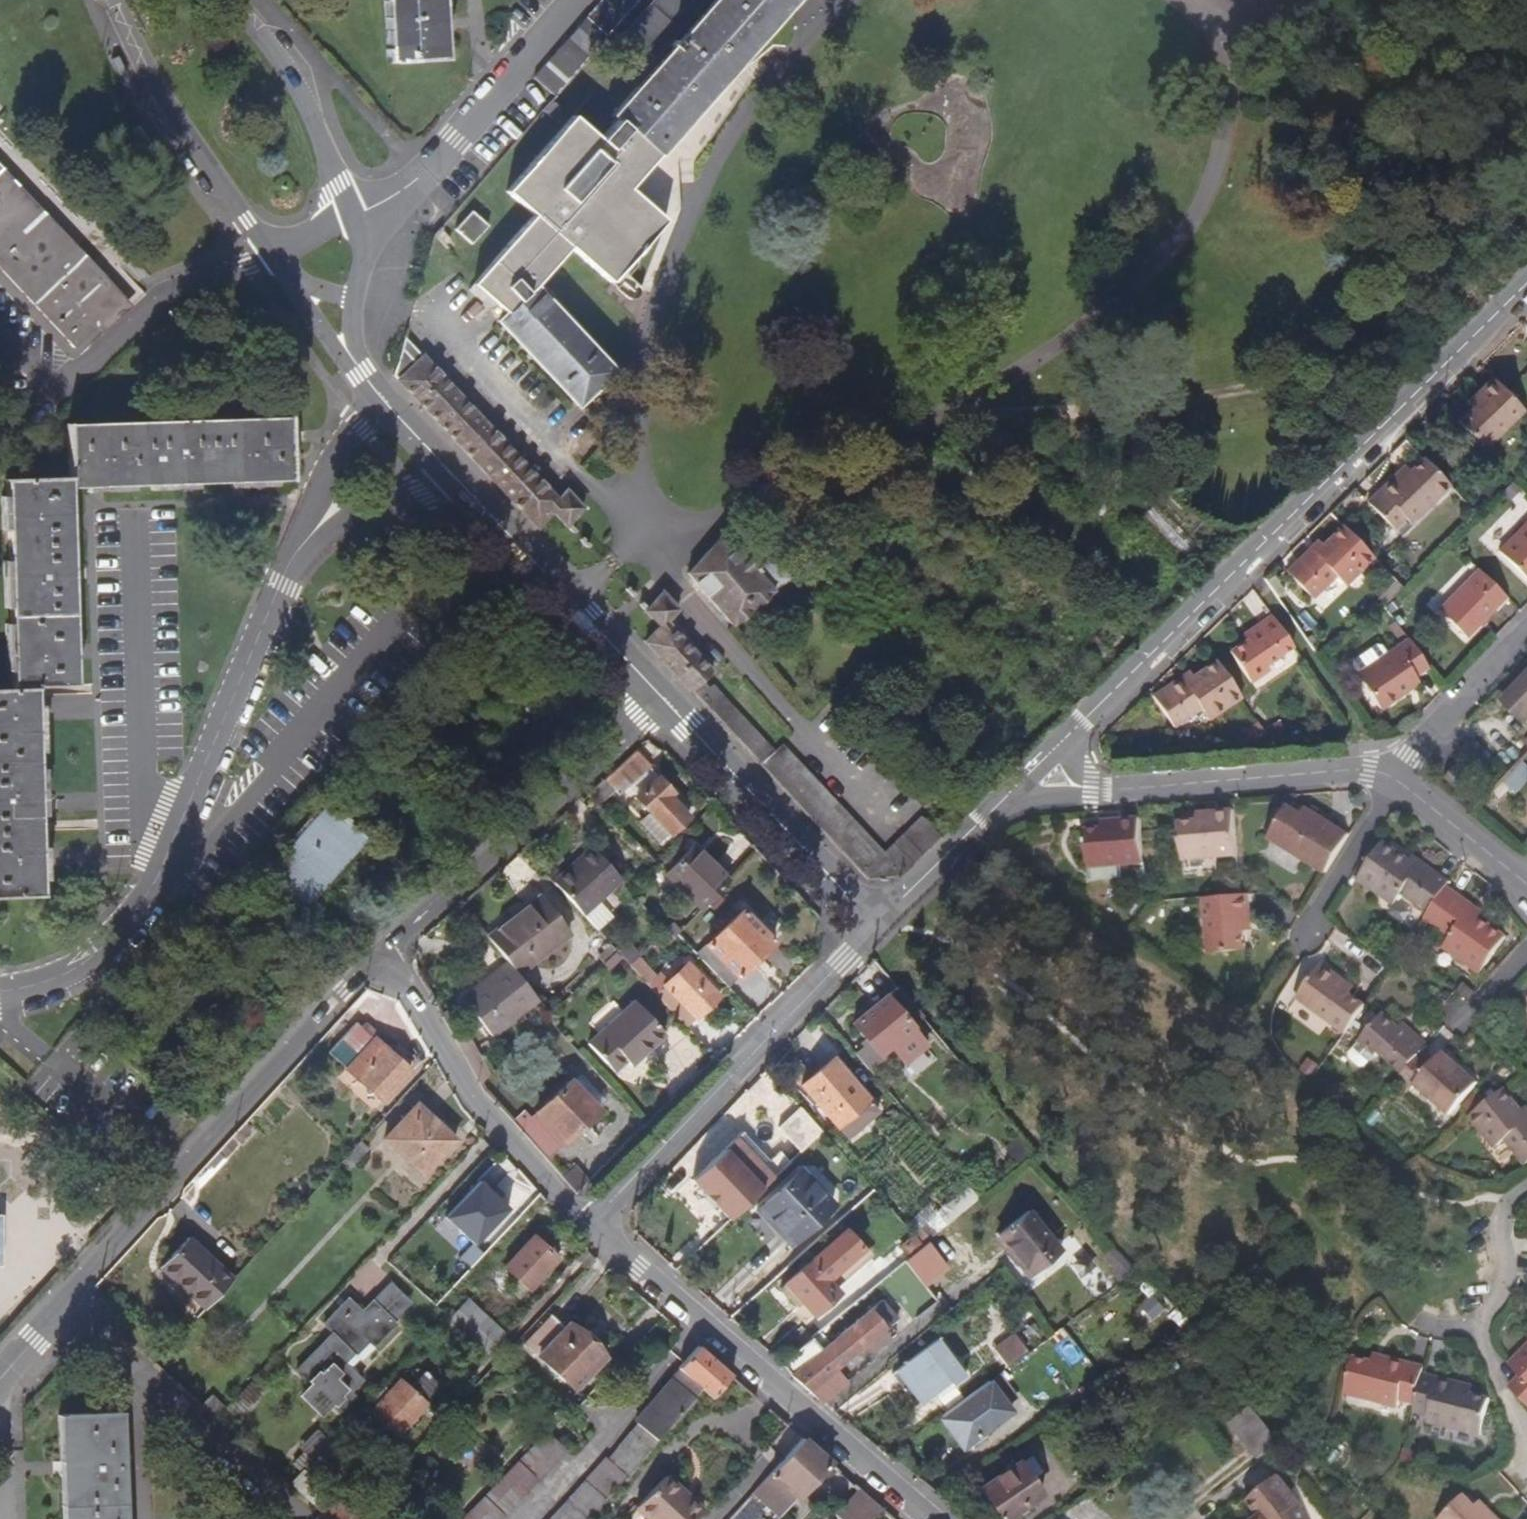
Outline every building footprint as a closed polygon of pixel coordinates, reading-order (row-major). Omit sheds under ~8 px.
[(394,63),(390,0),(385,0),(389,64),(394,63)] [(394,63),(445,60),(441,0),(390,0),(394,63)] [(794,0),(716,0),(613,117),(619,121),(599,143),(572,120),(508,194),(534,218),(474,287),(507,316),(499,323),(578,406),(613,372),(536,290),(570,250),(611,284),(665,222),(629,190),(749,51),(794,0)] [(567,42),(535,78),(555,96),(639,0),(604,0),(567,42)] [(624,33),(654,59),(706,0),(653,0),(624,33)] [(552,100),(542,112),(551,119),(561,108),(552,100)] [(126,312),(133,306),(0,165),(0,178),(120,305),(126,312)] [(0,178),(0,268),(75,348),(97,327),(120,305),(0,178)] [(103,334),(126,312),(120,305),(97,327),(103,334)] [(404,341),(393,377),(537,530),(552,511),(568,529),(585,509),(567,491),(559,502),(423,356),(423,355),(420,358),(404,341)] [(1484,450),(1523,412),(1492,380),(1479,392),(1485,398),(1473,409),(1458,423),(1484,450)] [(1467,403),(1473,409),(1485,398),(1479,392),(1467,403)] [(628,415),(638,405),(631,397),(621,406),(628,415)] [(41,897),(36,714),(35,689),(75,687),(69,489),(290,480),(289,418),(68,425),(69,477),(5,480),(12,689),(0,690),(0,899),(41,897)] [(1429,454),(1423,460),(1449,486),(1455,480),(1429,454)] [(1410,525),(1450,487),(1449,486),(1423,460),(1410,472),(1405,468),(1367,505),(1393,531),(1404,519),(1410,525)] [(1498,553),(1526,580),(1526,524),(1498,553)] [(1373,559),(1342,527),(1323,546),(1315,554),(1310,550),(1287,574),(1312,599),(1335,577),(1345,587),(1373,559)] [(780,587),(798,570),(778,548),(769,556),(754,541),(741,553),(722,532),(686,574),(733,629),(780,587)] [(1318,542),(1310,550),(1315,554),(1323,546),(1318,542)] [(1506,598),(1478,571),(1439,612),(1466,638),(1506,598)] [(881,856),(883,853),(782,745),(773,752),(714,686),(710,690),(703,682),(713,672),(668,623),(678,611),(661,594),(646,613),(659,627),(644,644),(691,693),(693,692),(737,739),(869,881),(902,877),(881,856)] [(1265,666),(1292,647),(1271,617),(1248,632),(1252,638),(1247,642),(1229,653),(1251,683),(1269,671),(1265,666)] [(1243,636),(1247,642),(1252,638),(1248,632),(1243,636)] [(1405,684),(1414,678),(1428,669),(1408,641),(1387,656),(1379,644),(1373,643),(1351,659),(1350,664),(1358,676),(1357,676),(1380,710),(1409,691),(1405,684)] [(1241,698),(1216,662),(1193,678),(1184,684),(1180,679),(1153,698),(1174,728),(1200,710),(1208,720),(1241,698)] [(1189,673),(1180,679),(1184,684),(1193,678),(1189,673)] [(1418,684),(1414,678),(1405,684),(1409,691),(1418,684)] [(1526,724),(1526,679),(1505,702),(1526,724)] [(1277,736),(1285,730),(1279,721),(1271,727),(1277,736)] [(1257,745),(1268,739),(1260,726),(1250,733),(1257,745)] [(625,788),(648,768),(634,752),(604,778),(606,780),(589,796),(599,807),(616,792),(618,795),(625,788)] [(625,788),(634,799),(657,778),(648,768),(625,788)] [(672,793),(657,778),(634,799),(648,814),(639,823),(659,845),(668,837),(689,819),(669,796),(672,793)] [(301,911),(365,840),(325,805),(263,878),(301,911)] [(1326,874),(1349,836),(1315,815),(1311,822),(1301,815),(1288,807),(1268,839),(1326,874)] [(1306,809),(1301,815),(1311,822),(1315,815),(1306,809)] [(1238,856),(1234,811),(1216,812),(1216,821),(1199,822),(1181,823),(1184,860),(1238,856)] [(1199,813),(1199,822),(1216,821),(1216,812),(1199,813)] [(922,857),(941,839),(921,817),(902,836),(922,857)] [(1089,868),(1143,864),(1140,820),(1120,821),(1120,829),(1103,830),(1086,831),(1089,868)] [(1102,822),(1103,830),(1120,829),(1120,821),(1102,822)] [(883,853),(881,856),(902,877),(922,857),(902,836),(883,853)] [(1418,869),(1409,862),(1383,843),(1358,880),(1394,905),(1402,894),(1429,913),(1447,888),(1450,883),(1422,863),(1418,869)] [(702,911),(730,883),(692,846),(665,875),(702,911)] [(554,885),(583,915),(620,882),(592,850),(554,885)] [(1413,856),(1409,862),(1418,869),(1422,863),(1413,856)] [(1470,913),(1474,908),(1447,888),(1429,913),(1425,918),(1452,937),(1444,948),(1480,974),(1506,938),(1480,920),(1470,913)] [(1251,917),(1250,895),(1241,896),(1205,899),(1209,955),(1245,951),(1244,932),(1243,917),(1251,917)] [(488,940),(508,965),(517,977),(569,936),(540,899),(488,940)] [(1484,915),(1474,908),(1470,913),(1480,920),(1484,915)] [(697,957),(729,989),(774,944),(742,912),(697,957)] [(1252,932),(1251,917),(1243,917),(1244,932),(1252,932)] [(617,952),(629,965),(638,957),(626,943),(617,952)] [(605,963),(617,952),(611,946),(599,957),(605,963)] [(638,957),(629,965),(687,1028),(718,997),(687,966),(665,987),(638,957)] [(536,1001),(517,977),(508,965),(463,1001),(492,1037),(536,1001)] [(1297,998),(1346,1034),(1366,1007),(1350,995),(1337,985),(1341,979),(1322,965),(1297,998)] [(1355,989),(1341,979),(1337,985),(1350,995),(1355,989)] [(898,988),(856,1024),(872,1043),(857,1055),(873,1074),(888,1061),(881,1053),(893,1044),(909,1062),(929,1045),(914,1026),(923,1018),(898,988)] [(631,1067),(665,1036),(635,1004),(590,1046),(609,1066),(621,1056),(631,1067)] [(1379,1053),(1403,1075),(1423,1053),(1429,1047),(1407,1028),(1402,1033),(1398,1029),(1383,1016),(1358,1043),(1359,1044),(1350,1054),(1350,1059),(1359,1068),(1364,1067),(1373,1057),(1374,1058),(1379,1053)] [(384,1104),(411,1074),(375,1040),(378,1036),(365,1024),(361,1028),(356,1023),(329,1053),(384,1104)] [(1403,1024),(1398,1029),(1402,1033),(1407,1028),(1403,1024)] [(1446,1067),(1437,1060),(1434,1063),(1423,1053),(1403,1075),(1398,1081),(1409,1091),(1414,1085),(1450,1115),(1477,1084),(1451,1061),(1446,1067)] [(1442,1054),(1437,1060),(1446,1067),(1451,1061),(1442,1054)] [(850,1139),(880,1113),(835,1060),(805,1085),(850,1139)] [(582,1072),(571,1082),(600,1111),(610,1102),(582,1072)] [(514,1123),(548,1161),(600,1111),(571,1082),(532,1120),(525,1113),(514,1123)] [(1521,1112),(1505,1089),(1470,1117),(1494,1147),(1504,1140),(1524,1166),(1526,1164),(1526,1119),(1521,1112)] [(423,1176),(455,1142),(416,1106),(385,1140),(423,1176)] [(243,1125),(238,1131),(243,1135),(248,1130),(243,1125)] [(238,1141),(243,1135),(238,1131),(233,1136),(238,1141)] [(224,1156),(236,1143),(231,1139),(219,1151),(224,1156)] [(238,1145),(236,1143),(224,1156),(227,1158),(238,1145)] [(346,1158),(344,1161),(352,1168),(369,1150),(361,1143),(346,1158)] [(723,1150),(688,1182),(726,1222),(760,1190),(723,1150)] [(576,1194),(588,1183),(575,1169),(564,1179),(576,1194)] [(800,1171),(762,1208),(795,1242),(834,1205),(800,1171)] [(948,1226),(981,1199),(971,1188),(939,1215),(948,1226)] [(790,1247),(795,1242),(762,1208),(757,1213),(790,1247)] [(1028,1211),(999,1235),(1031,1276),(1061,1254),(1028,1211)] [(932,1240),(939,1234),(929,1223),(922,1229),(932,1240)] [(830,1279),(864,1248),(846,1229),(812,1259),(814,1261),(788,1284),(817,1315),(842,1292),(837,1287),(830,1279)] [(925,1246),(932,1240),(922,1229),(916,1235),(925,1246)] [(911,1257),(925,1246),(916,1235),(902,1246),(911,1257)] [(505,1267),(519,1280),(530,1290),(558,1260),(555,1257),(560,1250),(554,1244),(548,1250),(534,1237),(505,1267)] [(206,1311),(234,1280),(190,1239),(161,1269),(206,1311)] [(911,1257),(910,1259),(915,1264),(929,1252),(937,1245),(932,1240),(925,1246),(911,1257)] [(872,1256),(864,1248),(830,1279),(837,1287),(872,1256)] [(1124,1282),(1128,1279),(1139,1271),(1118,1249),(1109,1258),(1121,1271),(1117,1276),(1124,1282)] [(933,1257),(929,1252),(915,1264),(920,1269),(933,1257)] [(522,1299),(530,1290),(519,1280),(511,1289),(522,1299)] [(393,1285),(374,1304),(393,1322),(412,1303),(393,1285)] [(393,1322),(374,1304),(373,1303),(362,1313),(347,1300),(325,1325),(334,1334),(298,1371),(311,1383),(334,1405),(340,1412),(355,1398),(350,1394),(362,1381),(350,1369),(359,1360),(361,1362),(397,1326),(393,1322)] [(873,1309),(824,1350),(840,1369),(865,1349),(886,1331),(890,1329),(900,1320),(884,1300),(873,1309)] [(1148,1300),(1141,1306),(1151,1317),(1158,1311),(1148,1300)] [(488,1354),(504,1337),(466,1301),(450,1319),(488,1354)] [(525,1344),(575,1391),(605,1360),(568,1325),(565,1328),(551,1316),(525,1344)] [(1014,1360),(1034,1345),(1024,1330),(1003,1345),(1014,1360)] [(892,1338),(886,1331),(865,1349),(871,1356),(875,1352),(892,1338)] [(847,1377),(840,1369),(824,1350),(814,1339),(784,1364),(793,1376),(813,1394),(813,1393),(820,1399),(847,1377)] [(901,1369),(924,1400),(942,1387),(946,1391),(966,1375),(940,1339),(901,1369)] [(712,1399),(733,1375),(700,1346),(679,1369),(681,1370),(637,1422),(640,1425),(610,1458),(628,1475),(648,1454),(702,1390),(712,1399)] [(1523,1362),(1526,1358),(1526,1352),(1525,1350),(1518,1357),(1523,1362)] [(1374,1354),(1372,1362),(1386,1366),(1388,1358),(1374,1354)] [(1386,1366),(1372,1362),(1354,1357),(1352,1365),(1345,1395),(1397,1408),(1399,1404),(1415,1407),(1423,1375),(1424,1367),(1388,1358),(1386,1366)] [(1523,1362),(1515,1370),(1521,1376),(1510,1387),(1526,1404),(1526,1358),(1523,1362)] [(918,1405),(924,1400),(901,1369),(894,1374),(918,1405)] [(382,1388),(363,1409),(379,1423),(372,1431),(389,1445),(442,1387),(425,1372),(411,1388),(401,1379),(388,1394),(382,1388)] [(991,1381),(944,1416),(967,1448),(997,1426),(992,1420),(1010,1406),(1008,1403),(1017,1397),(1000,1374),(991,1381)] [(1457,1391),(1458,1384),(1423,1375),(1415,1407),(1414,1411),(1430,1415),(1429,1419),(1482,1433),(1490,1399),(1471,1395),(1457,1391)] [(322,1418),(334,1405),(311,1383),(299,1396),(322,1418)] [(1473,1387),(1458,1384),(1457,1391),(1471,1395),(1473,1387)] [(248,1386),(239,1395),(249,1404),(252,1406),(261,1397),(248,1386)] [(202,1406),(217,1419),(226,1409),(227,1409),(212,1395),(202,1406)] [(239,1395),(227,1409),(226,1409),(236,1418),(249,1404),(239,1395)] [(1015,1413),(1010,1406),(992,1420),(997,1426),(1015,1413)] [(1268,1453),(1280,1443),(1251,1406),(1230,1423),(1260,1460),(1268,1453)] [(120,1411),(64,1413),(69,1518),(125,1518),(120,1411)] [(379,1457),(389,1445),(372,1431),(368,1427),(358,1439),(379,1457)] [(547,1433),(520,1460),(541,1480),(567,1452),(547,1433)] [(312,1462),(326,1448),(313,1436),(299,1450),(305,1456),(312,1462)] [(831,1462),(804,1438),(752,1495),(778,1518),(831,1462)] [(294,1466),(302,1473),(303,1471),(312,1462),(305,1456),(294,1466)] [(589,1518),(627,1476),(607,1458),(551,1518),(588,1518),(589,1518)] [(518,1463),(487,1496),(507,1515),(538,1482),(518,1463)] [(1043,1494),(1020,1463),(984,1489),(1005,1518),(1008,1518),(1043,1494)] [(302,1473),(290,1485),(328,1518),(350,1518),(369,1500),(373,1495),(364,1488),(343,1509),(303,1471),(302,1473)] [(1248,1500),(1260,1515),(1256,1518),(1309,1518),(1302,1503),(1280,1475),(1248,1500)] [(703,1510),(666,1476),(638,1507),(651,1518),(694,1518),(703,1510)] [(883,1508),(862,1489),(837,1515),(841,1518),(873,1518),(883,1508)] [(1475,1507),(1464,1496),(1440,1518),(1499,1518),(1489,1509),(1483,1515),(1475,1507)] [(464,1518),(503,1518),(505,1517),(484,1498),(464,1518)] [(1481,1502),(1475,1507),(1483,1515),(1489,1509),(1481,1502)]
